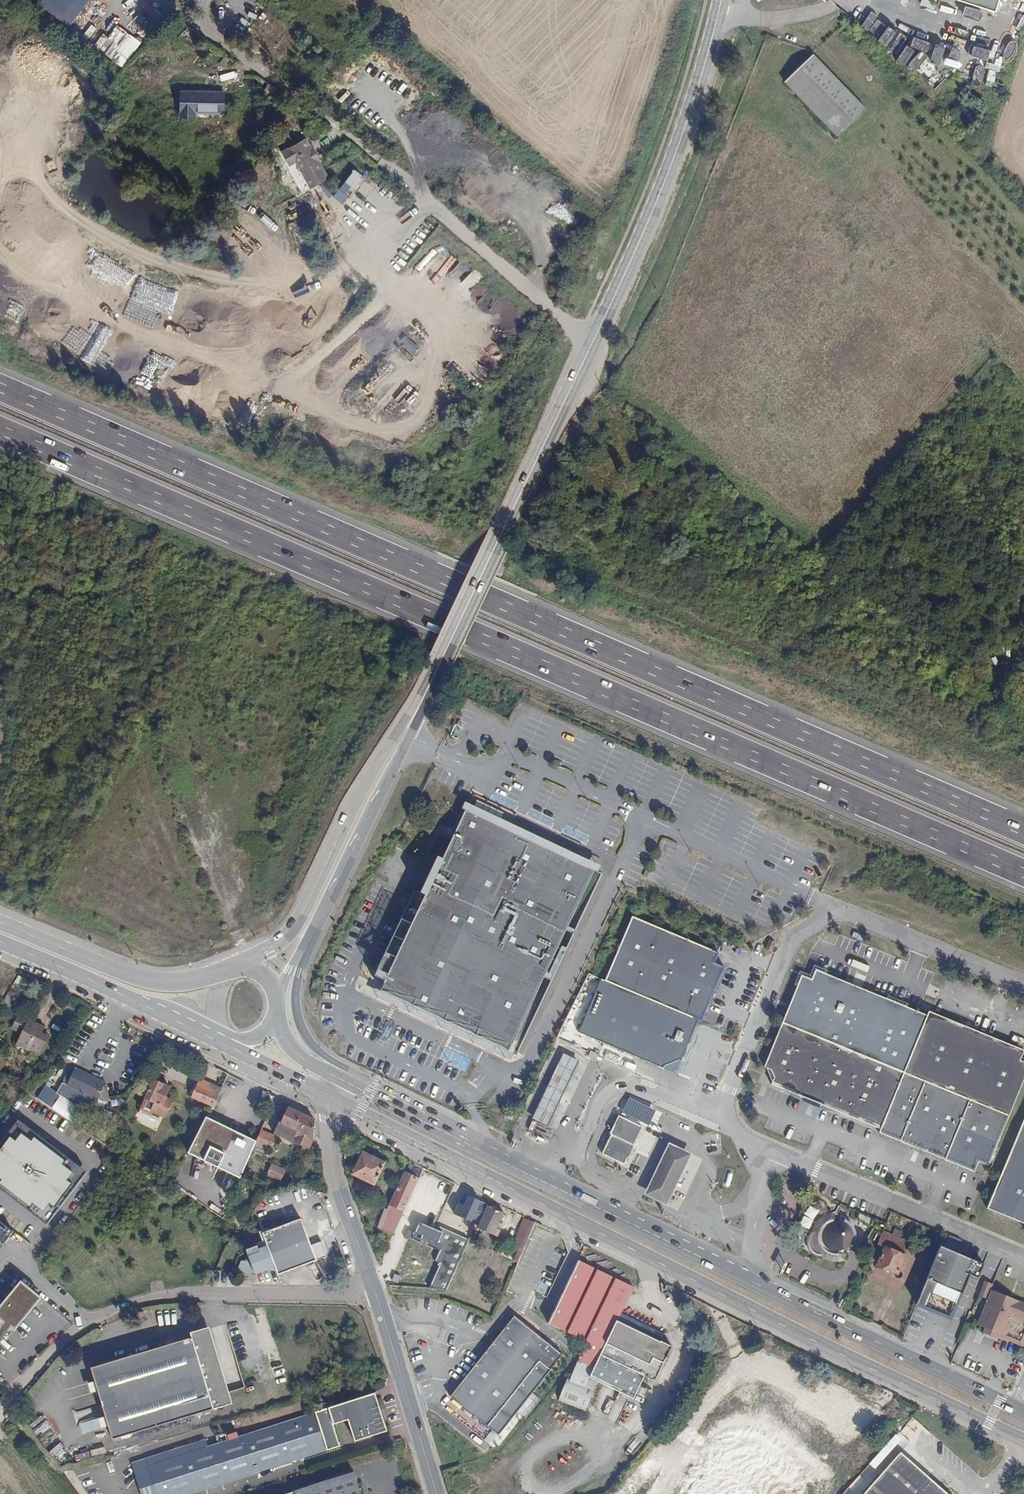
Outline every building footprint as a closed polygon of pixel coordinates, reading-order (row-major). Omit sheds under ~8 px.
[(919,7),(935,11),(937,2),(930,0),(921,0),(919,7)] [(996,14),(1000,0),(953,0),(996,14)] [(147,3),(142,7),(154,20),(159,15),(147,3)] [(853,19),(880,32),(885,20),(859,8),(853,19)] [(929,53),(933,40),(923,32),(919,31),(915,27),(905,24),(897,18),(892,16),(877,35),(882,38),(893,47),(887,55),(892,57),(902,64),(905,65),(908,66),(915,72),(936,79),(940,68),(941,66),(944,59),(952,65),(952,66),(957,51),(937,44),(933,54),(929,53)] [(124,65),(141,40),(117,24),(109,36),(91,23),(82,37),(124,65)] [(1007,37),(1009,28),(991,25),(990,34),(1007,37)] [(978,35),(975,44),(1000,52),(1003,42),(978,35)] [(813,56),(786,83),(837,137),(865,110),(813,56)] [(988,57),(988,67),(998,68),(999,58),(988,57)] [(222,112),(223,93),(178,93),(177,117),(193,118),(193,112),(222,112)] [(324,184),(306,141),(280,154),(286,164),(292,161),(309,191),(324,184)] [(332,196),(342,204),(364,176),(355,168),(332,196)] [(448,276),(460,286),(459,288),(467,295),(481,278),(460,261),(448,276)] [(510,332),(523,318),(490,290),(479,303),(505,325),(486,346),(497,355),(514,336),(510,332)] [(382,401),(372,407),(376,414),(386,409),(382,401)] [(43,757),(56,739),(51,736),(38,753),(43,757)] [(594,870),(467,810),(381,991),(508,1051),(594,870)] [(699,1020),(702,1021),(725,968),(715,964),(719,953),(633,916),(606,980),(699,1020)] [(773,950),(776,943),(769,940),(766,947),(773,950)] [(783,1022),(783,1023),(904,1073),(928,1016),(817,970),(812,980),(802,976),(783,1022)] [(606,980),(602,978),(579,1032),(663,1068),(664,1066),(680,1059),(682,1060),(699,1020),(606,980)] [(0,1006),(10,1012),(21,993),(12,987),(0,1006)] [(930,1012),(928,1016),(904,1073),(1009,1116),(1023,1080),(1023,1062),(1021,1061),(1023,1051),(930,1012)] [(42,1033),(43,1030),(45,1027),(18,1015),(12,1027),(21,1032),(16,1043),(39,1055),(48,1037),(42,1033)] [(772,1084),(881,1129),(904,1073),(783,1023),(765,1067),(772,1071),(774,1078),(772,1084)] [(575,1068),(579,1061),(563,1054),(560,1061),(555,1071),(551,1080),(544,1093),(540,1103),(535,1112),(533,1117),(548,1125),(551,1119),(555,1110),(560,1100),(566,1087),(570,1078),(575,1068)] [(93,1076),(74,1068),(72,1073),(91,1081),(93,1076)] [(103,1086),(91,1081),(72,1073),(63,1094),(78,1100),(80,1095),(96,1102),(103,1086)] [(881,1129),(879,1133),(974,1172),(979,1162),(988,1166),(1009,1116),(904,1073),(881,1129)] [(36,1078),(28,1091),(36,1097),(45,1083),(36,1078)] [(200,1078),(197,1084),(219,1094),(222,1087),(200,1078)] [(163,1087),(165,1084),(154,1079),(140,1108),(152,1114),(153,1111),(164,1117),(172,1100),(166,1097),(169,1090),(163,1087)] [(192,1097),(214,1107),(219,1096),(219,1094),(197,1084),(192,1097)] [(43,1103),(51,1108),(57,1099),(49,1094),(43,1103)] [(629,1098),(622,1114),(648,1125),(655,1110),(629,1098)] [(315,1119),(288,1107),(282,1121),(279,1121),(274,1133),(303,1146),(302,1151),(309,1152),(311,1146),(313,1140),(315,1119)] [(642,1126),(621,1116),(603,1154),(624,1164),(642,1126)] [(257,1143),(208,1119),(191,1153),(240,1177),(257,1143)] [(987,1209),(1023,1224),(1023,1120),(1023,1122),(987,1209)] [(0,1149),(0,1185),(46,1219),(81,1172),(18,1125),(0,1149)] [(257,1140),(257,1143),(271,1149),(277,1136),(262,1131),(261,1130),(257,1140)] [(692,1154),(669,1143),(644,1195),(667,1206),(692,1154)] [(386,1162),(362,1152),(352,1175),(375,1185),(386,1162)] [(282,1180),(287,1169),(272,1164),(267,1174),(282,1180)] [(385,1225),(395,1230),(418,1178),(404,1172),(389,1206),(393,1207),(385,1225)] [(488,1205),(488,1204),(463,1192),(454,1212),(470,1220),(472,1215),(481,1220),(488,1205)] [(503,1213),(488,1205),(481,1220),(479,1224),(476,1222),(474,1228),(477,1229),(478,1227),(497,1236),(500,1230),(496,1228),(503,1213)] [(270,1214),(259,1207),(255,1212),(266,1219),(270,1214)] [(526,1239),(534,1220),(524,1217),(517,1235),(526,1239)] [(317,1259),(301,1218),(262,1233),(265,1239),(256,1243),(257,1245),(246,1250),(255,1274),(276,1266),(279,1274),(317,1259)] [(848,1248),(852,1237),(848,1226),(837,1222),(826,1226),(822,1237),(822,1238),(826,1248),(837,1252),(848,1248)] [(440,1231),(422,1223),(417,1233),(409,1230),(405,1240),(412,1243),(414,1239),(440,1251),(436,1261),(442,1264),(431,1289),(446,1290),(469,1239),(441,1227),(440,1231)] [(12,1233),(0,1224),(0,1247),(12,1233)] [(883,1231),(878,1245),(885,1247),(877,1266),(898,1275),(905,1256),(887,1249),(890,1243),(901,1248),(905,1240),(883,1231)] [(521,1252),(526,1239),(517,1235),(511,1247),(521,1252)] [(940,1242),(917,1304),(953,1318),(969,1276),(977,1279),(983,1264),(957,1254),(962,1243),(948,1238),(946,1244),(940,1242)] [(633,1286),(577,1259),(549,1323),(587,1341),(578,1359),(594,1367),(590,1377),(598,1381),(634,1398),(645,1376),(655,1380),(671,1345),(617,1318),(633,1286)] [(0,1307),(0,1341),(11,1327),(13,1329),(21,1319),(23,1320),(41,1298),(21,1282),(0,1307)] [(992,1291),(978,1325),(1021,1343),(1023,1335),(1023,1304),(992,1291)] [(113,1439),(229,1403),(207,1332),(204,1333),(202,1329),(194,1332),(195,1336),(91,1367),(113,1439)] [(594,1367),(578,1359),(570,1375),(567,1374),(556,1397),(583,1411),(598,1381),(590,1377),(594,1367)] [(343,1403),(348,1419),(355,1441),(387,1431),(375,1392),(343,1403)] [(677,1493),(822,1493),(848,1464),(762,1393),(677,1493)] [(450,1396),(444,1404),(454,1413),(461,1404),(450,1396)] [(333,1424),(348,1419),(343,1403),(328,1408),(333,1424)] [(333,1424),(328,1408),(208,1446),(148,1466),(146,1458),(131,1463),(141,1493),(156,1493),(158,1493),(189,1493),(326,1449),(327,1451),(341,1446),(333,1424)] [(98,1419),(79,1424),(82,1436),(101,1431),(98,1419)] [(206,1438),(146,1458),(148,1466),(208,1446),(206,1438)] [(52,1449),(60,1463),(69,1457),(61,1444),(52,1449)] [(92,1456),(106,1452),(104,1447),(91,1451),(92,1456)] [(89,1452),(76,1455),(77,1461),(90,1457),(89,1452)] [(864,1493),(948,1493),(900,1452),(864,1493)] [(354,1472),(285,1493),(360,1493),(354,1472)]
